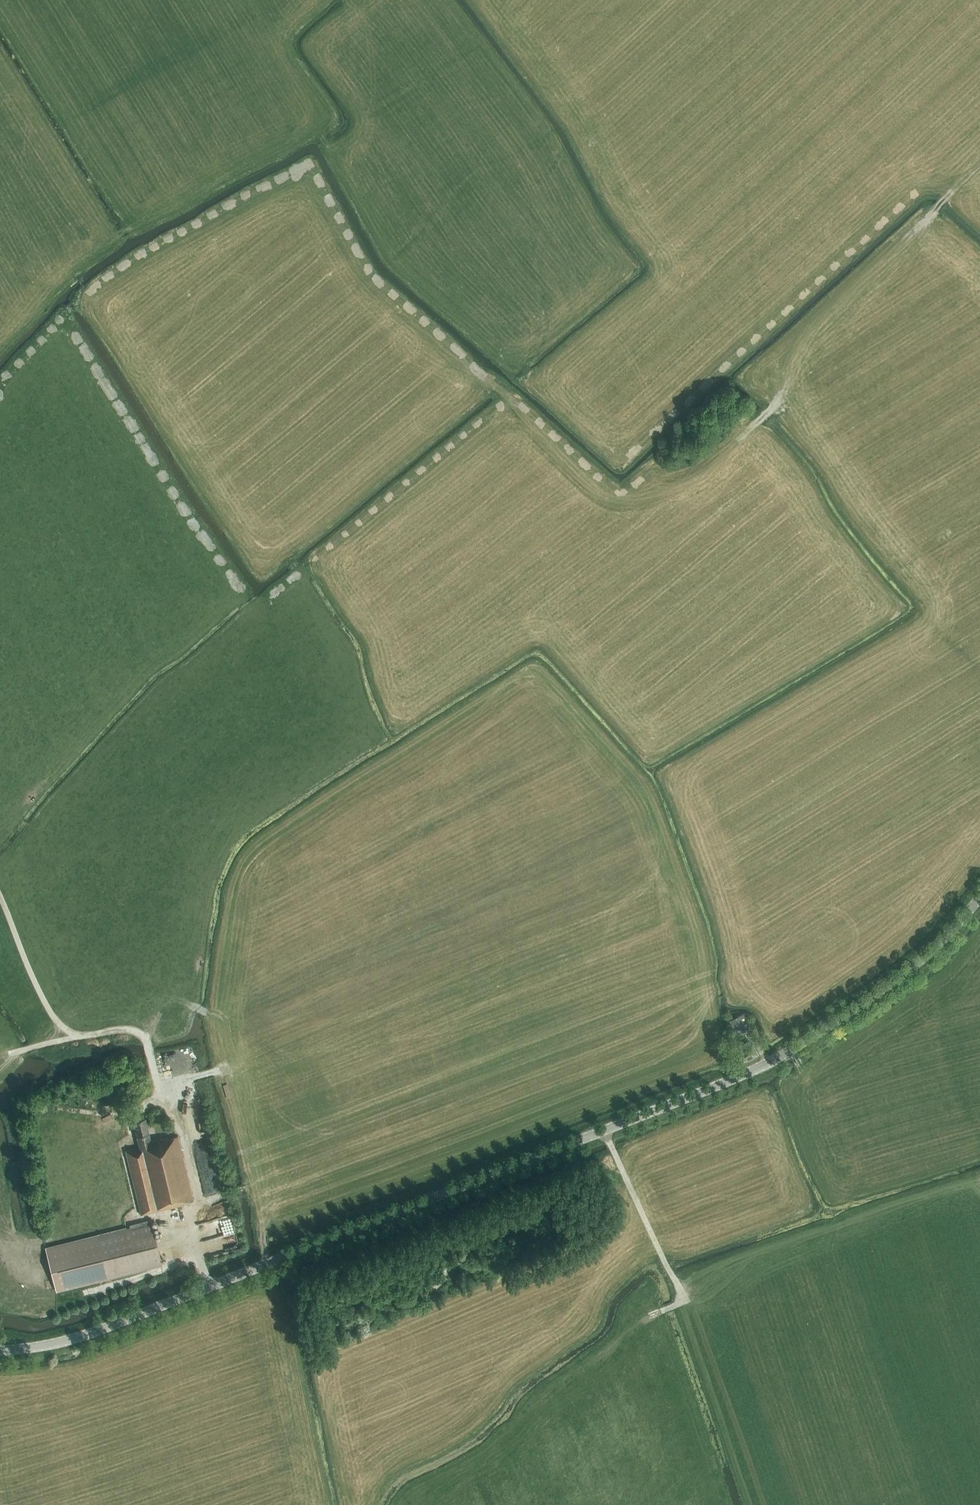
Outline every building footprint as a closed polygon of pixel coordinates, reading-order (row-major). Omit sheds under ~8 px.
[(736,1035),(751,1028),(744,1013),(729,1020),(736,1035)] [(183,1203),(193,1200),(178,1136),(168,1138),(167,1137),(151,1141),(145,1117),(133,1120),(140,1147),(126,1150),(141,1215),(183,1204),(183,1203)] [(130,1227),(46,1248),(56,1290),(162,1264),(151,1220),(130,1225),(130,1227)]
